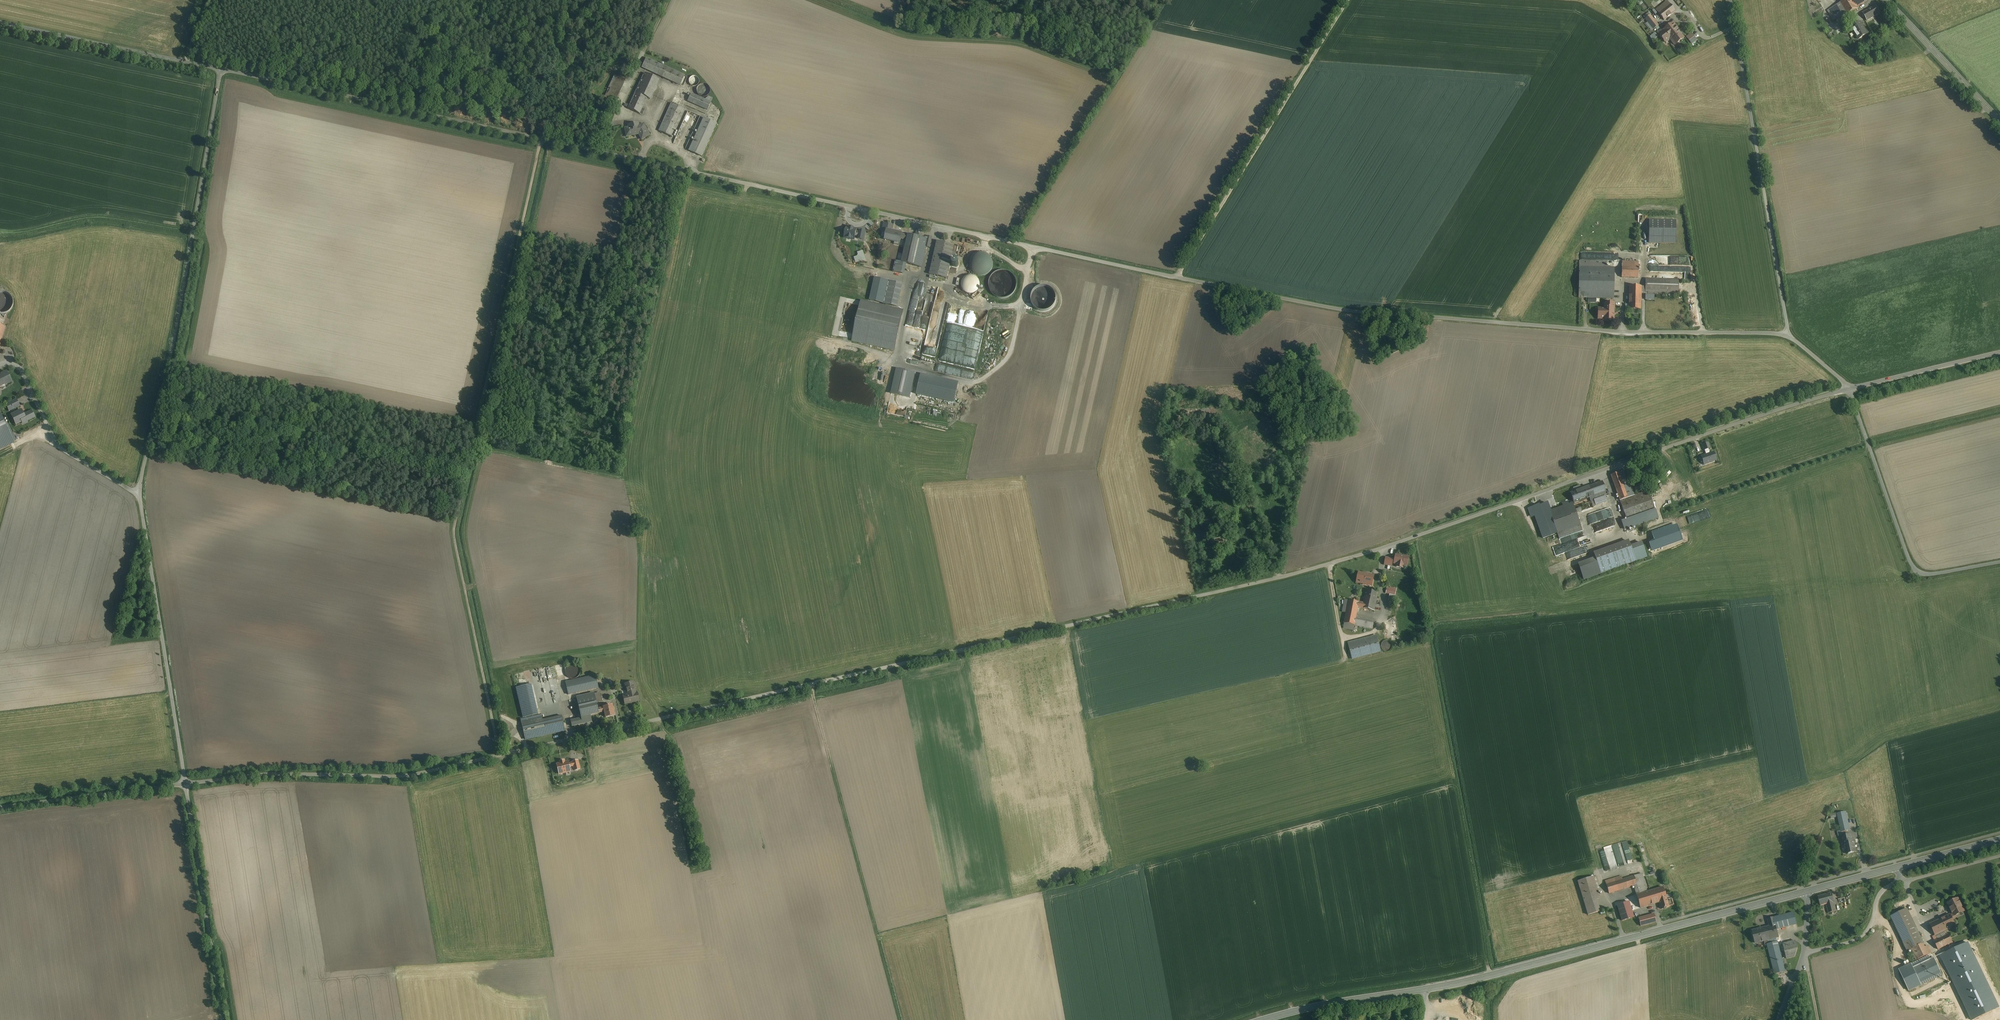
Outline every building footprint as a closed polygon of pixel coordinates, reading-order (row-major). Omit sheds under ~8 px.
[(1865,0),(1844,0),(1831,9),(1839,21),(1867,3),(1865,0)] [(1663,18),(1673,10),(1667,2),(1657,10),(1663,18)] [(1881,15),(1876,6),(1863,13),(1868,21),(1881,15)] [(1657,25),(1650,15),(1645,19),(1653,28),(1657,25)] [(1872,38),(1861,21),(1850,28),(1862,45),(1872,38)] [(1674,46),(1684,38),(1672,23),(1662,30),(1664,32),(1660,35),(1665,42),(1669,39),(1674,46)] [(1656,32),(1651,37),(1654,41),(1659,37),(1656,32)] [(1697,41),(1692,33),(1686,38),(1692,45),(1697,41)] [(661,64),(656,75),(679,85),(684,74),(661,64)] [(642,72),(626,107),(633,110),(640,95),(643,97),(653,77),(642,72)] [(617,101),(626,79),(614,75),(606,97),(607,98),(609,94),(611,95),(612,92),(616,94),(615,97),(617,98),(616,101),(617,101)] [(698,85),(698,93),(702,93),(702,97),(709,97),(709,84),(698,85)] [(690,94),(687,100),(706,109),(709,103),(690,94)] [(658,131),(674,138),(687,110),(671,103),(658,131)] [(700,154),(714,122),(687,110),(674,138),(672,142),(700,154)] [(642,140),(649,135),(644,125),(639,126),(638,124),(628,126),(629,128),(625,128),(626,137),(639,135),(642,140)] [(1676,224),(1649,224),(1649,245),(1675,246),(1676,224)] [(899,243),(901,234),(887,230),(885,239),(894,242),(895,243),(898,244),(899,243)] [(923,267),(929,237),(909,234),(904,263),(923,267)] [(955,244),(938,241),(932,273),(935,274),(949,276),(955,244)] [(986,274),(990,272),(992,269),(993,265),(993,261),(991,257),(988,254),(985,252),(980,252),(976,253),(973,255),(971,258),(970,261),(969,265),(970,268),(972,272),(975,274),(979,275),(982,276),(986,274)] [(1619,271),(1637,271),(1637,258),(1618,258),(1619,271)] [(1612,260),(1578,260),(1579,297),(1613,296),(1612,260)] [(989,286),(997,293),(996,293),(1004,300),(1020,282),(1002,266),(989,281),(992,283),(989,286)] [(935,274),(932,273),(920,271),(918,279),(933,282),(935,274)] [(975,294),(978,291),(980,288),(980,285),(980,281),(978,278),(975,276),(972,275),(969,275),(965,276),(963,277),(961,280),(959,283),(960,287),(961,290),(963,293),(966,294),(969,295),(972,295),(975,294)] [(1645,287),(1645,294),(1678,294),(1677,276),(1645,276),(1645,287)] [(899,308),(905,283),(887,279),(881,304),(899,308)] [(1626,287),(1627,309),(1639,308),(1639,294),(1639,287),(1626,287)] [(10,292),(0,292),(0,312),(11,311),(10,292)] [(917,303),(913,326),(920,328),(925,304),(917,303)] [(1608,320),(1613,321),(1614,309),(1615,309),(1615,303),(1606,303),(1606,308),(1604,308),(1604,309),(1598,309),(1598,319),(1604,319),(1604,320),(1608,320)] [(896,351),(903,317),(860,309),(853,342),(896,351)] [(938,354),(942,323),(930,322),(927,347),(933,348),(933,353),(938,354)] [(953,352),(953,350),(944,348),(941,358),(946,359),(946,361),(950,362),(950,360),(954,361),(956,353),(953,352)] [(915,373),(896,369),(891,394),(910,398),(915,373)] [(6,372),(0,375),(0,387),(11,382),(6,372)] [(921,374),(917,394),(954,403),(959,383),(921,374)] [(16,399),(5,403),(9,412),(20,407),(16,399)] [(34,418),(31,411),(24,415),(21,410),(11,415),(16,425),(23,421),(23,420),(25,419),(26,422),(34,418)] [(0,417),(0,452),(14,445),(0,417)] [(1710,442),(1703,444),(1705,450),(1712,449),(1710,442)] [(1714,452),(1701,457),(1704,465),(1716,461),(1714,452)] [(1624,469),(1609,475),(1619,500),(1634,494),(1624,469)] [(1568,491),(1572,501),(1572,503),(1589,497),(1590,501),(1606,495),(1599,478),(1568,491)] [(1634,494),(1619,500),(1627,520),(1654,509),(1646,490),(1634,494)] [(1556,534),(1581,525),(1572,503),(1572,501),(1546,511),(1556,534)] [(1592,531),(1616,525),(1615,520),(1614,517),(1590,523),(1592,531)] [(1589,549),(1597,570),(1633,556),(1625,535),(1589,549)] [(1409,557),(1395,555),(1394,560),(1393,564),(1396,565),(1396,569),(1404,570),(1404,567),(1407,568),(1409,557)] [(1394,560),(1385,558),(1384,566),(1393,568),(1394,560)] [(1359,573),(1356,583),(1372,586),(1374,576),(1359,573)] [(1395,602),(1397,588),(1388,586),(1386,593),(1390,594),(1389,601),(1395,602)] [(1374,611),(1378,593),(1366,590),(1363,603),(1359,603),(1358,608),(1374,611)] [(1344,624),(1355,626),(1358,608),(1359,603),(1349,601),(1344,624)] [(1349,640),(1354,660),(1383,652),(1377,632),(1349,640)] [(1392,648),(1391,641),(1382,641),(1383,649),(1392,648)] [(533,672),(538,701),(553,698),(552,696),(557,695),(556,694),(559,693),(558,690),(555,690),(554,686),(557,685),(554,668),(533,672)] [(566,683),(569,695),(599,689),(596,676),(566,683)] [(639,695),(636,695),(636,682),(627,683),(628,695),(624,696),(624,705),(640,705),(639,695)] [(574,726),(583,724),(585,723),(600,720),(594,693),(577,697),(581,718),(572,720),(574,726)] [(604,708),(607,719),(615,717),(613,706),(604,708)] [(562,714),(543,718),(542,713),(520,718),(526,742),(543,738),(547,737),(566,733),(562,714)] [(560,764),(557,765),(559,774),(567,773),(566,771),(570,770),(569,767),(568,764),(568,762),(565,763),(564,762),(560,763),(560,764)] [(1846,832),(1843,815),(1833,816),(1833,819),(1822,820),(1823,828),(1836,826),(1837,833),(1846,832)] [(1856,852),(1854,840),(1852,840),(1844,842),(1844,843),(1846,854),(1856,852)] [(1614,845),(1605,848),(1608,856),(1612,855),(1611,852),(1616,850),(1614,845)] [(1619,874),(1601,879),(1606,894),(1634,886),(1637,895),(1636,895),(1640,908),(1659,903),(1667,900),(1663,887),(1647,892),(1640,872),(1620,878),(1619,874)] [(1597,897),(1591,876),(1575,881),(1585,917),(1597,913),(1593,898),(1597,897)] [(1832,893),(1818,897),(1821,906),(1826,904),(1828,910),(1826,910),(1827,914),(1836,911),(1832,893)] [(1667,900),(1659,903),(1661,909),(1669,907),(1669,906),(1674,905),(1671,898),(1667,900)] [(1950,915),(1952,920),(1957,917),(1956,915),(1964,911),(1958,898),(1948,903),(1953,913),(1950,915)] [(1627,899),(1614,903),(1619,922),(1635,917),(1637,926),(1655,921),(1652,909),(1637,914),(1636,911),(1630,913),(1627,899)] [(1907,909),(1890,917),(1907,952),(1910,950),(1915,961),(1928,955),(1924,948),(1923,944),(1923,943),(1907,909)] [(1764,928),(1767,941),(1779,937),(1778,931),(1797,926),(1794,913),(1768,920),(1769,927),(1764,928)] [(1955,926),(1952,920),(1950,915),(1930,924),(1938,940),(1934,942),(1937,949),(1952,942),(1950,938),(1948,934),(1946,935),(1944,931),(1955,926)] [(1767,941),(1764,928),(1752,931),(1756,943),(1767,941)] [(1794,952),(1792,941),(1779,944),(1781,955),(1794,952)] [(1775,943),(1764,947),(1773,974),(1784,971),(1775,943)] [(1934,958),(1912,968),(1918,980),(1940,970),(1934,958)]
